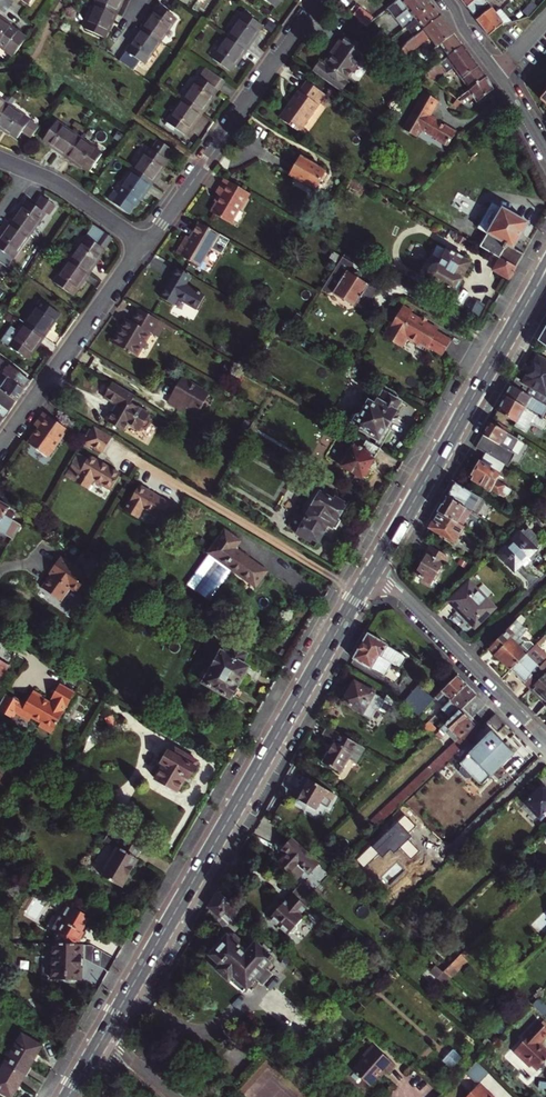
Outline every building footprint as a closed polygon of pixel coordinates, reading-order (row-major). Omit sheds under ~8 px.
[(95,3),(117,13),(121,6),(117,4),(119,0),(96,0),(95,3)] [(420,0),(398,0),(388,8),(396,18),(420,0)] [(432,7),(427,0),(420,0),(396,18),(404,29),(406,27),(432,7)] [(467,7),(473,14),(487,4),(484,0),(475,0),(467,7)] [(531,2),(523,11),(527,15),(529,17),(537,8),(531,2)] [(114,20),(117,13),(95,3),(84,29),(103,38),(107,29),(111,19),(114,20)] [(145,20),(140,27),(160,41),(176,19),(159,7),(154,13),(148,22),(145,20)] [(440,17),(432,7),(406,27),(414,37),(440,17)] [(476,19),(488,34),(502,23),(495,14),(491,9),(476,19)] [(151,11),(145,20),(148,22),(154,13),(151,11)] [(499,11),(495,14),(502,23),(503,24),(508,22),(499,11)] [(243,12),(227,35),(248,49),(252,43),(249,41),(255,32),(261,25),(243,12)] [(0,17),(0,47),(13,56),(25,40),(9,28),(0,22),(2,19),(0,17)] [(462,45),(440,17),(414,37),(407,42),(404,46),(409,53),(430,37),(438,46),(431,51),(439,63),(462,45)] [(0,22),(9,28),(11,25),(2,19),(0,22)] [(144,64),(160,41),(140,27),(135,34),(138,36),(132,45),(127,52),(121,60),(137,73),(144,64)] [(259,34),(255,32),(249,41),(252,43),(259,34)] [(341,45),(325,66),(346,80),(367,49),(345,33),(338,43),(341,45)] [(128,43),(132,45),(138,36),(135,34),(128,43)] [(384,34),(380,38),(386,42),(390,39),(384,34)] [(240,54),(243,56),(248,49),(227,35),(211,58),(228,70),(234,63),(240,54)] [(323,64),(325,66),(341,45),(338,43),(323,64)] [(425,74),(432,80),(444,71),(446,73),(453,67),(469,89),(486,77),(462,45),(439,63),(425,74)] [(404,46),(399,53),(405,58),(409,53),(404,46)] [(237,65),(243,56),(240,54),(234,63),(237,65)] [(204,105),(211,95),(216,89),(217,90),(224,80),(205,67),(198,77),(182,99),(203,114),(207,107),(204,105)] [(493,90),(486,77),(469,89),(456,99),(464,105),(468,109),(493,90)] [(298,132),(325,95),(306,81),(278,117),(298,132)] [(435,139),(448,146),(456,132),(429,117),(438,101),(425,94),(403,130),(415,137),(420,129),(436,137),(435,139)] [(214,97),(211,95),(204,105),(207,107),(214,97)] [(182,99),(165,125),(172,130),(174,128),(183,134),(188,127),(195,118),(198,120),(203,114),(182,99)] [(464,105),(456,99),(452,104),(460,110),(464,105)] [(10,133),(17,137),(22,130),(32,137),(39,127),(30,120),(10,107),(7,104),(0,114),(0,127),(1,126),(10,133)] [(192,129),(198,120),(195,118),(188,127),(192,129)] [(43,139),(51,144),(60,150),(58,153),(65,158),(79,138),(56,122),(43,139)] [(0,127),(0,130),(8,135),(10,133),(1,126),(0,127)] [(102,154),(82,140),(79,138),(65,158),(72,163),(74,160),(83,166),(89,171),(102,154)] [(60,150),(51,144),(49,147),(58,153),(60,150)] [(149,147),(132,170),(153,184),(158,177),(155,175),(161,166),(166,159),(149,147)] [(326,172),(299,156),(289,174),(315,189),(326,172)] [(74,160),(72,163),(80,169),(83,166),(74,160)] [(109,167),(112,169),(118,162),(115,160),(109,167)] [(155,175),(158,177),(164,168),(161,166),(155,175)] [(153,184),(132,170),(111,201),(127,211),(132,204),(134,205),(139,198),(145,189),(148,191),(153,184)] [(241,209),(250,194),(223,178),(215,193),(217,193),(220,195),(216,203),(210,212),(230,224),(239,208),(241,209)] [(141,200),(148,191),(145,189),(139,198),(141,200)] [(28,201),(23,208),(16,217),(14,215),(9,222),(29,236),(46,213),(50,216),(56,206),(43,197),(36,206),(28,201)] [(486,233),(480,246),(500,257),(516,266),(523,253),(513,248),(527,223),(495,205),(481,230),(486,233)] [(20,206),(14,215),(16,217),(23,208),(20,206)] [(9,222),(4,229),(7,231),(1,239),(0,240),(0,250),(13,259),(26,240),(29,236),(9,222)] [(223,237),(199,223),(190,238),(188,243),(184,241),(176,254),(199,267),(211,248),(215,251),(221,254),(228,240),(223,237)] [(73,256),(70,259),(91,273),(96,266),(92,264),(99,255),(111,236),(107,233),(95,225),(73,256)] [(466,238),(459,234),(455,242),(462,246),(466,238)] [(29,236),(26,240),(40,250),(43,246),(29,236)] [(470,263),(455,255),(449,251),(447,251),(439,265),(433,266),(428,272),(429,276),(455,291),(462,279),(461,278),(470,263)] [(102,257),(99,255),(92,264),(96,266),(102,257)] [(508,279),(516,266),(500,257),(493,270),(508,279)] [(91,273),(70,259),(68,262),(54,282),(71,294),(76,288),(82,279),(86,280),(91,273)] [(192,275),(177,267),(160,298),(174,306),(178,299),(196,309),(204,295),(186,285),(192,275)] [(350,268),(337,291),(359,303),(372,280),(350,268)] [(335,269),(325,289),(332,293),(342,273),(335,269)] [(79,290),(86,280),(82,279),(76,288),(79,290)] [(44,298),(42,301),(52,308),(54,305),(44,298)] [(41,301),(25,323),(45,337),(50,330),(47,328),(53,320),(58,312),(52,308),(42,301),(41,301)] [(400,304),(398,308),(408,313),(409,314),(411,310),(400,304)] [(436,328),(409,314),(408,313),(398,308),(388,326),(385,328),(390,345),(404,338),(414,344),(413,345),(423,351),(426,346),(440,354),(448,339),(434,331),(436,328)] [(157,320),(140,309),(132,323),(127,319),(113,343),(136,357),(149,333),(157,338),(165,324),(157,320)] [(47,328),(50,330),(56,322),(53,320),(47,328)] [(25,323),(8,347),(26,358),(31,351),(37,343),(40,345),(45,337),(25,323)] [(538,341),(545,347),(545,326),(538,341)] [(34,354),(40,345),(37,343),(31,351),(34,354)] [(511,386),(542,403),(545,396),(545,362),(538,357),(536,360),(535,360),(534,361),(533,361),(533,362),(532,363),(532,364),(533,365),(533,366),(524,381),(517,378),(511,386)] [(0,358),(0,372),(24,390),(31,380),(0,358)] [(0,372),(0,389),(16,401),(24,390),(0,372)] [(233,372),(229,380),(234,382),(238,375),(233,372)] [(167,401),(185,411),(187,407),(198,413),(210,393),(181,377),(167,401)] [(135,395),(112,382),(103,398),(116,405),(112,410),(111,410),(105,420),(119,428),(125,426),(128,422),(129,419),(135,422),(136,427),(141,430),(143,426),(147,425),(150,420),(149,416),(150,413),(131,402),(135,395)] [(505,397),(539,417),(545,406),(545,405),(542,403),(511,386),(505,397)] [(16,401),(0,389),(0,425),(16,401)] [(352,427),(378,442),(388,424),(401,402),(383,392),(376,404),(368,399),(360,413),(355,415),(351,422),(353,426),(352,427)] [(527,429),(530,423),(544,430),(545,426),(545,420),(539,417),(505,397),(497,411),(516,422),(527,429)] [(43,412),(34,425),(39,428),(27,443),(47,457),(67,429),(43,412)] [(129,419),(128,422),(136,427),(135,422),(129,419)] [(525,432),(527,429),(516,422),(514,425),(525,432)] [(475,448),(484,454),(504,466),(507,468),(508,467),(516,454),(511,451),(516,443),(527,449),(529,446),(490,423),(475,448)] [(392,430),(388,424),(378,442),(376,446),(380,449),(381,449),(392,430)] [(92,429),(87,438),(106,449),(113,437),(94,426),(93,428),(92,429)] [(87,438),(83,444),(89,448),(91,445),(104,453),(106,449),(87,438)] [(342,454),(336,464),(362,479),(380,449),(376,446),(366,440),(362,447),(354,443),(349,452),(346,457),(342,454)] [(88,458),(79,452),(65,475),(89,489),(94,480),(111,490),(120,474),(89,455),(88,458)] [(504,466),(484,454),(471,476),(472,477),(470,480),(499,497),(500,496),(503,498),(505,495),(508,496),(511,490),(498,482),(495,480),(498,476),(504,466)] [(455,483),(446,498),(470,512),(472,513),(477,505),(475,504),(479,497),(455,483)] [(138,485),(124,509),(139,518),(144,510),(161,520),(158,524),(167,530),(179,510),(170,505),(170,504),(138,485)] [(333,499),(319,492),(318,494),(315,494),(311,501),(313,504),(303,520),(296,516),(290,528),(300,534),(298,536),(310,543),(312,540),(318,544),(328,526),(333,529),(334,527),(338,519),(345,506),(343,505),(345,503),(334,497),(333,499)] [(437,513),(463,528),(464,527),(462,525),(470,512),(446,498),(437,513)] [(18,511),(0,501),(0,518),(2,519),(0,522),(0,540),(3,541),(13,522),(11,521),(18,511)] [(453,546),(463,528),(437,513),(429,529),(444,538),(443,540),(453,546)] [(519,532),(497,554),(514,571),(537,550),(534,547),(541,541),(528,528),(521,534),(519,532)] [(209,552),(254,585),(264,571),(232,548),(238,541),(224,531),(209,552)] [(429,586),(447,557),(431,546),(414,574),(421,578),(420,580),(429,586)] [(311,547),(308,552),(314,555),(316,551),(311,547)] [(316,551),(314,555),(339,570),(344,562),(319,547),(316,551)] [(89,575),(62,556),(55,565),(58,567),(44,586),(62,599),(72,585),(78,590),(89,575)] [(469,582),(449,602),(474,628),(494,608),(469,582)] [(490,646),(489,648),(495,653),(494,655),(509,670),(534,645),(530,641),(524,641),(520,637),(524,633),(525,634),(527,630),(528,629),(517,618),(494,642),(490,646)] [(407,657),(367,634),(353,659),(383,676),(390,664),(400,669),(407,657)] [(509,670),(529,689),(545,672),(545,654),(535,643),(534,645),(509,670)] [(208,668),(202,668),(198,675),(199,680),(230,698),(248,666),(242,663),(247,653),(233,645),(228,654),(221,651),(217,657),(212,655),(209,661),(211,662),(208,668)] [(545,705),(545,672),(529,689),(545,705)] [(437,713),(465,685),(456,676),(438,693),(429,703),(429,704),(437,713)] [(364,688),(354,683),(342,702),(362,714),(361,716),(369,721),(375,709),(377,711),(383,700),(374,694),(375,692),(365,686),(364,688)] [(40,726),(53,734),(66,711),(64,710),(66,706),(68,707),(76,693),(61,684),(53,699),(56,700),(54,704),(43,698),(44,696),(35,691),(23,712),(42,723),(40,726)] [(476,696),(465,685),(437,713),(434,715),(438,719),(444,713),(447,717),(452,712),(455,715),(459,712),(476,696)] [(405,709),(416,719),(420,715),(429,704),(429,703),(419,694),(405,709)] [(459,712),(455,715),(438,732),(435,734),(440,739),(444,735),(444,733),(445,731),(454,742),(376,816),(370,821),(375,827),(408,798),(444,764),(478,731),(459,712)] [(416,719),(414,722),(421,728),(427,723),(420,715),(416,719)] [(438,719),(434,715),(428,722),(431,725),(438,719)] [(495,715),(486,724),(497,734),(505,725),(495,715)] [(427,723),(421,728),(431,738),(435,734),(438,732),(431,725),(428,722),(427,723)] [(328,727),(327,727),(323,735),(334,742),(322,763),(340,773),(348,759),(355,764),(365,749),(328,727)] [(471,776),(480,786),(512,754),(491,733),(458,764),(461,767),(459,769),(460,772),(465,778),(469,778),(471,776)] [(198,761),(174,747),(171,752),(168,750),(162,762),(164,763),(156,778),(177,790),(186,776),(188,777),(198,761)] [(309,781),(297,801),(315,811),(323,797),(331,801),(334,795),(309,781)] [(540,819),(545,813),(545,790),(542,786),(525,803),(540,819)] [(144,842),(113,824),(104,840),(118,847),(101,875),(122,887),(138,858),(135,857),(144,842)] [(318,863),(309,854),(291,839),(282,849),(287,853),(278,864),(289,873),(298,863),(309,873),(318,863)] [(306,889),(300,883),(290,894),(291,895),(285,902),(284,901),(268,918),(287,935),(288,933),(293,933),(297,929),(296,924),(303,917),(300,915),(306,908),(308,909),(317,899),(306,889)] [(218,892),(208,908),(218,917),(223,912),(234,922),(242,914),(218,892)] [(68,903),(60,917),(63,919),(57,930),(56,943),(54,943),(52,979),(81,980),(82,943),(79,943),(79,938),(91,916),(68,903)] [(255,977),(262,984),(270,974),(263,968),(273,958),(271,956),(270,957),(255,944),(250,949),(236,936),(231,941),(226,937),(224,939),(221,939),(218,941),(218,946),(209,955),(220,965),(217,969),(230,981),(229,982),(238,990),(239,989),(242,991),(255,977)] [(467,955),(463,951),(442,972),(449,978),(466,962),(463,958),(467,955)] [(292,959),(287,954),(281,960),(287,965),(292,959)] [(491,1014),(497,1020),(501,1015),(495,1009),(491,1014)] [(528,1066),(530,1064),(537,1071),(545,1062),(545,1052),(538,1044),(545,1036),(545,1028),(539,1020),(523,1036),(525,1038),(512,1050),(528,1066)] [(490,1046),(506,1030),(500,1025),(485,1041),(490,1046)] [(384,1049),(389,1045),(369,1027),(363,1034),(379,1047),(380,1045),(384,1049)] [(22,1035),(5,1063),(25,1074),(41,1046),(22,1035)] [(364,1058),(352,1071),(368,1086),(383,1069),(388,1073),(395,1066),(372,1045),(362,1056),(364,1058)] [(453,1051),(442,1061),(450,1069),(460,1059),(453,1051)] [(25,1074),(5,1063),(0,1072),(0,1091),(11,1096),(12,1096),(25,1074)] [(464,1096),(491,1096),(488,1094),(489,1093),(479,1082),(464,1096)] [(437,1083),(434,1086),(445,1095),(447,1092),(437,1083)]
